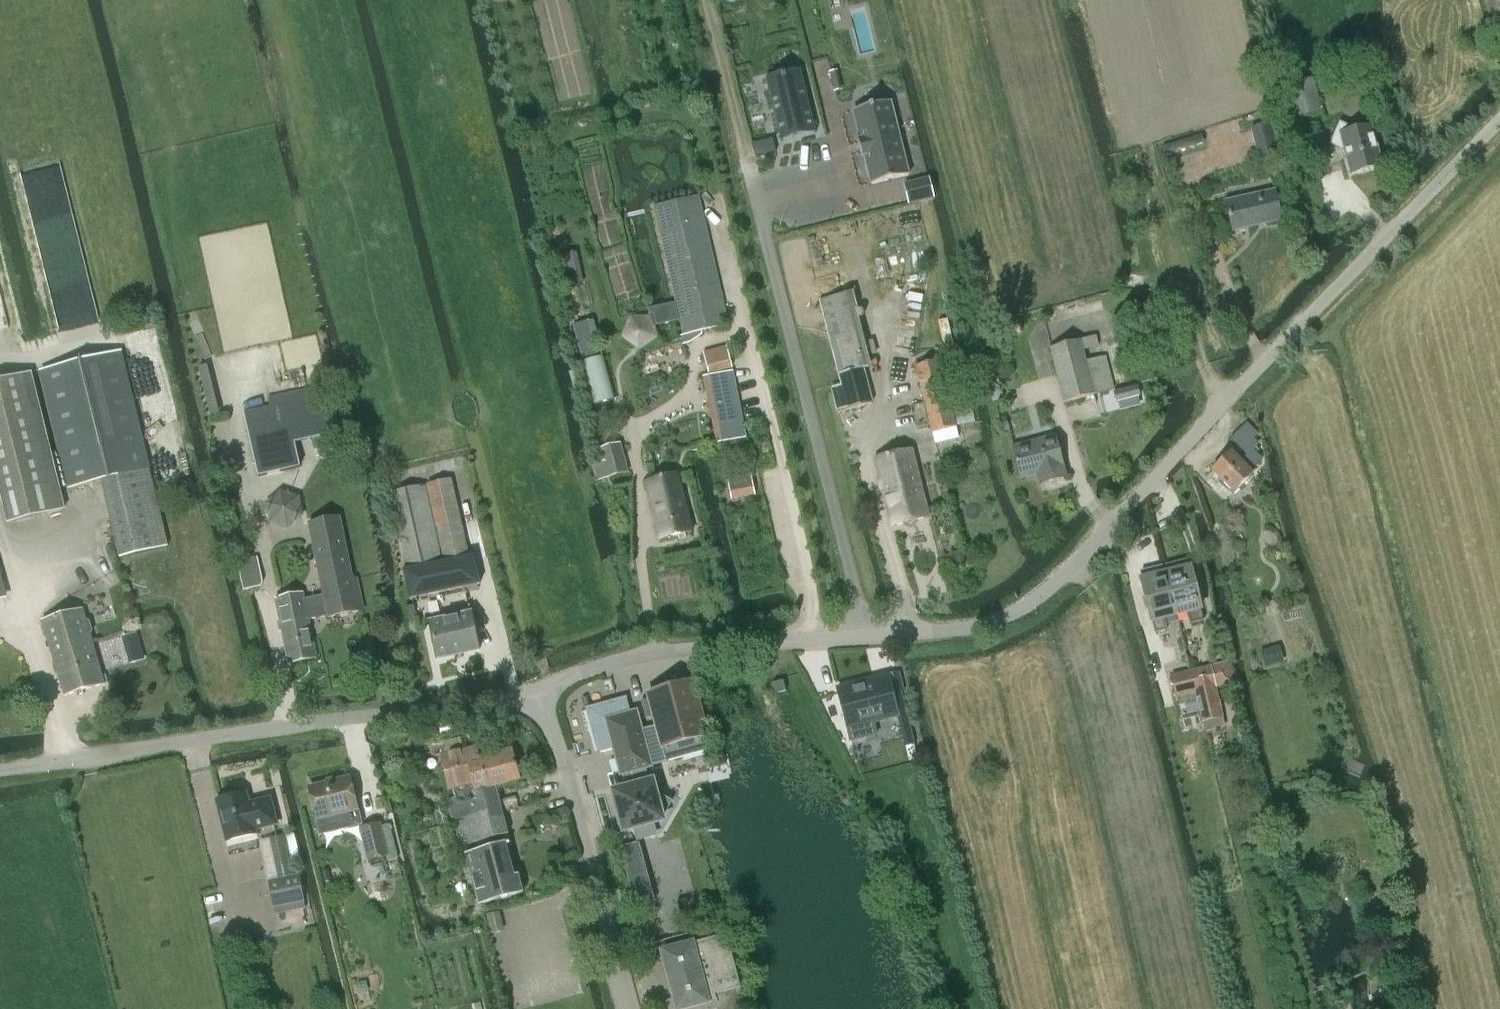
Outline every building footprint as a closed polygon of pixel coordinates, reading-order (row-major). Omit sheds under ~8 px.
[(1499,13),(1499,0),(1487,0),(1492,16),(1499,13)] [(767,78),(766,78),(781,141),(782,141),(782,138),(814,130),(815,133),(816,133),(801,69),(799,70),(800,72),(767,80),(767,78)] [(1316,93),(1312,79),(1287,85),(1291,99),(1296,118),(1320,112),(1316,93)] [(890,101),(854,111),(861,139),(858,140),(862,156),(865,156),(872,184),(909,175),(890,101)] [(1279,154),(1271,123),(1250,128),(1258,159),(1279,154)] [(1351,174),(1380,167),(1370,126),(1352,131),(1351,129),(1340,124),(1331,144),(1345,150),(1351,174)] [(1165,156),(1205,143),(1202,135),(1162,147),(1165,156)] [(773,138),(752,143),(752,160),(777,154),(773,138)] [(925,178),(905,183),(910,204),(930,199),(933,198),(928,177),(925,178)] [(1233,231),(1281,221),(1274,191),(1226,202),(1233,231)] [(688,335),(728,326),(698,197),(654,207),(684,336),(688,335)] [(679,321),(676,303),(673,303),(651,308),(648,309),(650,317),(630,316),(621,338),(640,351),(659,338),(658,335),(656,326),(675,322),(679,321)] [(587,322),(573,325),(575,334),(589,331),(587,322)] [(873,403),(864,368),(868,367),(860,332),(829,340),(842,394),(833,396),(837,412),(873,403)] [(684,336),(681,337),(683,345),(690,344),(688,335),(684,336)] [(1081,340),(1050,349),(1064,403),(1106,392),(1113,390),(1106,362),(1088,367),(1084,351),(1099,347),(1097,337),(1081,340)] [(592,347),(578,349),(579,356),(593,353),(592,347)] [(727,347),(702,352),(707,374),(732,369),(727,347)] [(98,358),(40,372),(70,490),(86,486),(103,552),(166,537),(148,471),(119,353),(109,355),(98,358)] [(595,403),(614,399),(604,357),(584,362),(595,403)] [(955,426),(974,422),(971,411),(953,415),(950,406),(963,403),(951,358),(916,366),(932,433),(955,427),(955,426)] [(722,443),(746,438),(733,372),(709,376),(722,443)] [(0,382),(0,495),(7,524),(65,510),(32,375),(0,382)] [(274,406),(244,413),(259,476),(299,467),(293,442),(331,434),(323,395),(275,405),(274,406)] [(1252,470),(1261,460),(1251,450),(1256,445),(1249,438),(1255,432),(1246,423),(1230,439),(1246,455),(1242,459),(1252,470)] [(1055,437),(1054,437),(1013,447),(1021,479),(1046,472),(1049,482),(1066,477),(1055,437)] [(600,448),(603,462),(599,463),(594,464),(598,481),(602,480),(629,473),(621,443),(600,448)] [(891,526),(928,517),(911,449),(874,458),(891,526)] [(1234,493),(1252,474),(1230,453),(1212,471),(1234,493)] [(660,541),(691,533),(676,475),(645,484),(660,541)] [(730,499),(754,494),(750,475),(726,480),(730,499)] [(403,571),(408,592),(409,600),(479,584),(473,556),(469,557),(452,479),(388,494),(405,571),(403,571)] [(355,580),(342,517),(311,524),(325,596),(306,600),(304,593),(277,599),(290,665),(318,659),(310,620),(330,616),(330,618),(365,611),(359,579),(355,580)] [(962,551),(953,553),(956,564),(965,562),(962,551)] [(259,587),(262,583),(257,559),(236,563),(242,591),(259,587)] [(1166,565),(1169,573),(1165,574),(1169,592),(1169,593),(1176,615),(1188,612),(1191,624),(1203,621),(1199,609),(1201,608),(1190,568),(1188,569),(1186,560),(1166,565)] [(1169,593),(1169,592),(1165,574),(1142,580),(1152,620),(1153,620),(1156,633),(1167,630),(1164,617),(1176,615),(1169,593)] [(83,610),(66,615),(43,622),(55,659),(94,647),(83,610)] [(439,660),(480,650),(472,613),(430,622),(439,660)] [(410,622),(408,622),(411,632),(411,631),(417,630),(414,621),(410,622)] [(94,647),(55,659),(66,696),(106,684),(94,647)] [(1211,667),(1191,672),(1196,692),(1198,702),(1203,722),(1206,733),(1227,728),(1224,717),(1211,667)] [(888,675),(837,688),(850,741),(877,734),(874,722),(906,714),(901,693),(904,692),(899,673),(888,676),(888,675)] [(1190,673),(1174,677),(1178,697),(1195,693),(1190,673)] [(776,694),(787,691),(785,680),(773,682),(776,694)] [(693,682),(649,693),(657,725),(666,759),(704,749),(704,751),(706,750),(702,737),(708,735),(693,682)] [(1178,697),(1180,706),(1198,702),(1196,692),(1195,693),(1178,697)] [(628,699),(590,709),(601,752),(616,748),(623,773),(625,772),(629,788),(615,792),(621,812),(618,813),(621,826),(624,825),(626,830),(636,827),(639,839),(657,834),(653,822),(667,799),(656,792),(653,782),(649,783),(645,768),(667,762),(666,759),(657,725),(641,730),(637,712),(632,713),(628,699)] [(1196,713),(1181,717),(1185,729),(1199,726),(1196,713)] [(911,727),(902,731),(905,744),(915,742),(911,727)] [(464,821),(503,812),(497,787),(521,781),(513,750),(481,758),(478,747),(443,756),(452,790),(458,788),(460,796),(457,797),(464,821)] [(1227,754),(1215,757),(1218,770),(1231,767),(1227,754)] [(538,755),(526,756),(527,765),(539,763),(538,755)] [(350,777),(309,787),(317,818),(321,834),(362,824),(357,808),(350,777)] [(218,801),(228,842),(259,834),(258,830),(279,825),(272,798),(251,803),(249,793),(218,801)] [(503,812),(464,821),(459,822),(465,845),(510,834),(504,812),(503,812)] [(381,824),(360,828),(368,861),(389,857),(389,859),(397,858),(389,825),(382,826),(381,824)] [(1253,829),(1241,832),(1244,846),(1256,843),(1253,829)] [(286,835),(270,839),(279,879),(295,876),(292,862),(301,860),(295,833),(286,835)] [(480,904),(523,892),(510,843),(467,854),(480,904)] [(304,902),(299,876),(269,882),(274,908),(304,902)] [(496,913),(487,915),(491,934),(501,932),(496,913)] [(743,992),(727,934),(692,943),(692,944),(664,951),(679,1008),(680,1008),(715,1000),(718,1008),(738,1008),(743,992)] [(1335,987),(1331,996),(1340,1001),(1344,992),(1335,987)]
